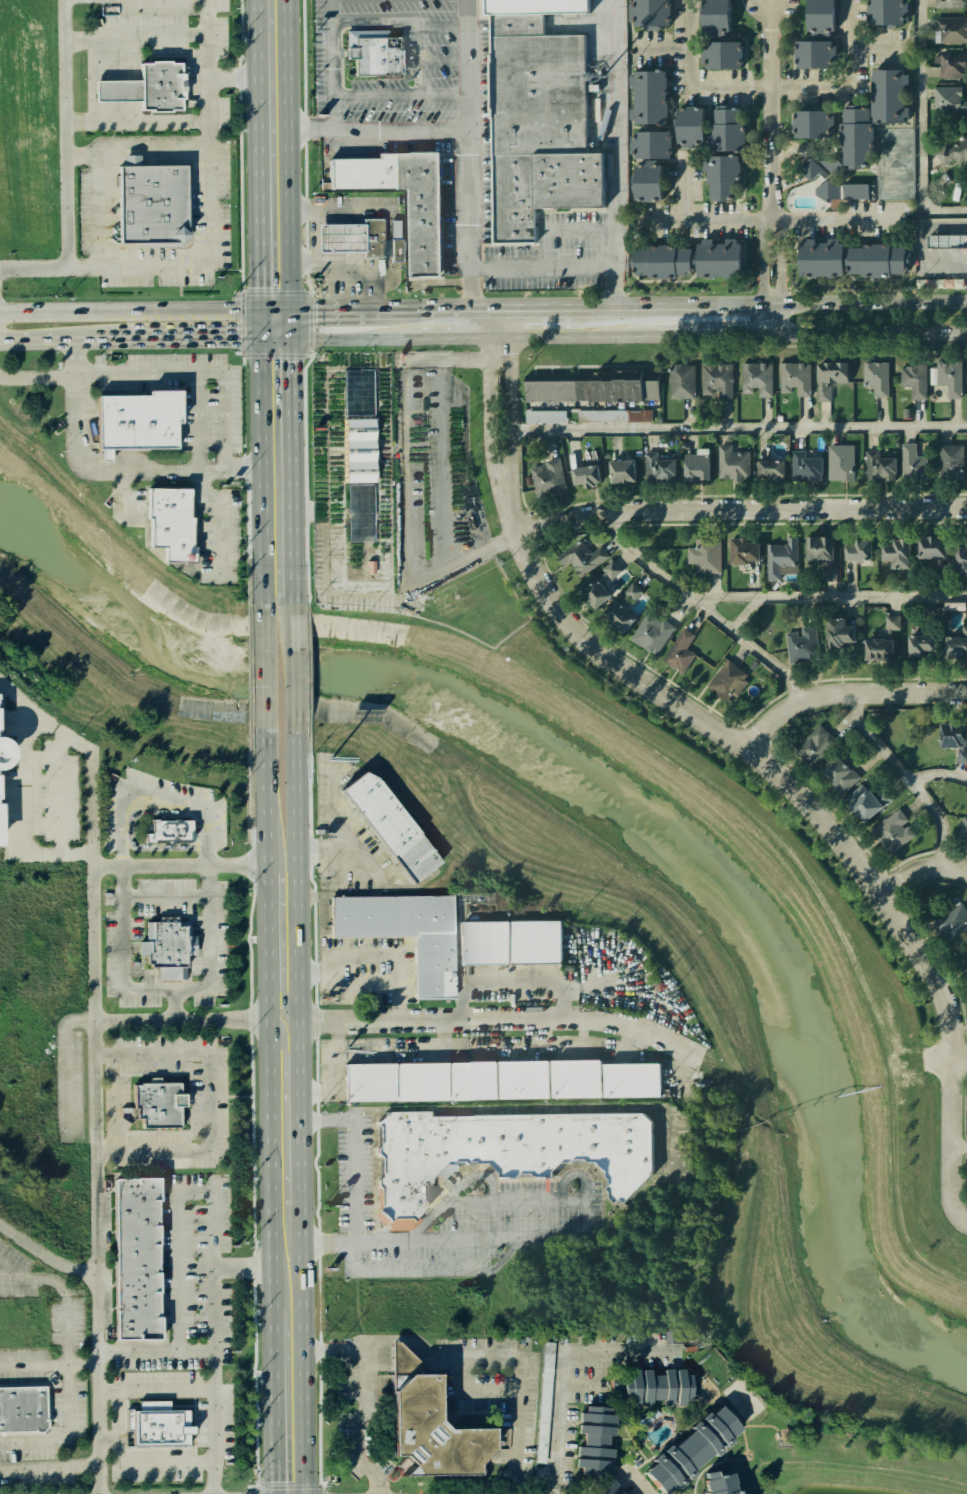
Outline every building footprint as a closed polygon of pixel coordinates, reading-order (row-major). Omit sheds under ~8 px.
[(482,20),(482,0),(588,0),(588,13),(546,14),(546,35),(587,35),(588,147),(531,148),(531,154),(606,152),(607,208),(534,209),(534,241),(491,241),(487,19),(482,20)] [(634,1),(648,0),(663,0),(664,26),(635,27),(634,1)] [(700,31),(700,0),(727,0),(726,31),(700,31)] [(806,31),(805,0),(832,0),(833,31),(806,31)] [(867,23),(867,0),(901,0),(901,23),(867,23)] [(938,8),(938,0),(966,0),(966,8),(938,8)] [(936,17),(966,16),(966,42),(941,43),(941,30),(937,30),(936,17)] [(353,36),(399,37),(398,50),(408,50),(408,61),(413,61),(413,78),(353,77),(353,56),(344,56),(344,47),(353,48),(353,36)] [(737,42),(739,69),(704,72),(702,45),(737,42)] [(830,42),(829,68),(795,68),(795,42),(830,42)] [(936,53),(965,52),(965,68),(962,68),(962,79),(940,79),(940,64),(936,64),(936,53)] [(138,108),(138,64),(148,64),(147,60),(168,60),(168,63),(180,63),(181,108),(172,108),(172,112),(148,112),(148,108),(138,108)] [(634,71),(662,70),(664,123),(656,123),(657,131),(665,130),(666,158),(651,159),(652,166),(660,166),(661,200),(632,201),(631,165),(641,165),(641,159),(637,159),(634,71)] [(872,70),(902,70),(903,123),(873,124),(872,70)] [(92,81),(137,80),(138,99),(92,100),(92,81)] [(934,87),(960,86),(961,96),(959,96),(959,100),(965,100),(966,109),(935,110),(934,87)] [(675,108),(703,108),(703,142),(675,142),(675,108)] [(739,109),(742,149),(713,151),(710,111),(739,109)] [(841,111),(868,110),(870,165),(843,166),(841,111)] [(793,112),(824,111),(825,137),(794,138),(793,112)] [(950,148),(966,135),(966,160),(964,156),(959,160),(954,154),(952,156),(942,164),(934,154),(945,146),(948,151),(950,149),(950,148)] [(439,152),(441,279),(404,279),(403,188),(329,189),(328,159),(377,158),(377,153),(439,152)] [(809,157),(819,168),(806,180),(796,169),(809,157)] [(737,158),(739,200),(707,201),(705,160),(737,158)] [(121,242),(121,165),(187,165),(187,242),(121,242)] [(870,184),(870,198),(841,199),(841,185),(870,184)] [(362,225),(362,219),(384,219),(384,256),(362,256),(362,253),(362,225)] [(362,253),(318,254),(317,225),(362,225),(362,253)] [(928,235),(966,234),(966,248),(928,248),(928,235)] [(638,273),(638,243),(737,243),(737,273),(638,273)] [(797,276),(797,247),(842,246),(843,275),(797,276)] [(904,274),(851,274),(851,248),(903,248),(904,274)] [(811,397),(797,397),(797,387),(791,387),(791,393),(781,393),(781,362),(811,362),(811,397)] [(816,362),(846,363),(846,383),(830,383),(830,401),(816,401),(816,362)] [(889,363),(888,397),(875,397),(875,385),(864,385),(864,362),(889,363)] [(962,362),(961,397),(948,397),(949,385),(937,385),(937,362),(962,362)] [(773,397),(760,397),(760,387),(753,387),(753,393),(743,393),(743,363),(773,363),(773,397)] [(695,367),(694,397),(670,397),(671,364),(682,364),(682,366),(695,367)] [(732,399),(719,399),(719,389),(713,389),(712,395),(702,395),(703,364),(732,364),(732,399)] [(927,364),(926,399),(913,399),(914,387),(902,387),(902,364),(927,364)] [(344,369),(372,369),(373,414),(344,414),(344,369)] [(528,399),(527,372),(660,371),(660,399),(528,399)] [(94,448),(94,395),(144,394),(144,391),(176,391),(177,447),(94,448)] [(652,410),(579,411),(579,423),(652,422),(652,410)] [(526,423),(566,423),(566,411),(526,411),(526,423)] [(344,419),(371,418),(373,482),(345,483),(344,419)] [(554,439),(544,441),(547,457),(557,455),(554,439)] [(852,444),(853,464),(848,464),(848,470),(853,470),(853,480),(829,480),(829,445),(852,444)] [(902,445),(916,444),(917,458),(927,457),(928,477),(904,479),(902,445)] [(749,451),(749,477),(718,477),(718,445),(732,446),(732,451),(749,451)] [(938,446),(963,445),(964,464),(959,464),(960,470),(964,470),(964,479),(939,480),(938,446)] [(708,480),(682,479),(682,454),(697,454),(697,449),(709,449),(708,480)] [(895,458),(895,479),(865,480),(864,451),(880,451),(880,459),(895,458)] [(675,460),(675,481),(645,481),(645,453),(660,453),(660,460),(675,460)] [(531,467),(543,464),(544,471),(548,470),(546,461),(560,458),(566,487),(537,494),(531,467)] [(821,458),(821,481),(804,481),(804,477),(792,477),(791,458),(821,458)] [(758,459),(784,460),(783,476),(777,476),(777,482),(765,482),(765,475),(758,475),(758,459)] [(634,460),(635,481),(609,483),(608,462),(634,460)] [(571,469),(596,463),(600,480),(594,481),(595,485),(582,488),(582,484),(575,485),(571,469)] [(346,486),(374,485),(375,541),(348,541),(346,486)] [(145,488),(186,487),(186,517),(188,517),(189,544),(192,544),(193,561),(162,561),(162,543),(146,543),(145,488)] [(767,545),(776,545),(787,545),(787,537),(797,537),(797,565),(787,565),(779,565),(779,578),(767,578),(767,545)] [(828,562),(805,563),(804,538),(831,537),(832,568),(837,567),(838,582),(822,583),(821,568),(828,568),(828,562)] [(729,538),(747,538),(747,544),(757,544),(757,561),(747,560),(747,565),(729,565),(729,538)] [(916,539),(947,538),(948,557),(917,558),(916,539)] [(721,539),(721,572),(697,572),(697,564),(690,564),(690,550),(697,550),(697,539),(721,539)] [(576,583),(557,558),(580,540),(591,554),(600,547),(608,557),(576,583)] [(869,559),(844,559),(844,545),(853,545),(853,540),(869,540),(869,559)] [(910,540),(910,568),(891,568),(891,560),(881,560),(881,546),(891,546),(891,540),(910,540)] [(954,547),(966,546),(966,578),(961,578),(961,574),(955,574),(954,547)] [(596,580),(595,580),(605,572),(602,568),(613,560),(621,570),(610,579),(607,575),(599,581),(610,595),(593,608),(580,593),(580,587),(587,586),(596,580)] [(621,605),(631,614),(617,630),(601,616),(616,600),(618,602),(625,595),(623,593),(633,583),(643,592),(633,603),(628,598),(621,605)] [(631,637),(648,614),(660,623),(663,619),(676,628),(656,655),(631,637)] [(901,616),(886,616),(886,630),(901,630),(901,616)] [(853,626),(854,641),(842,642),(842,646),(825,648),(824,629),(826,629),(825,620),(844,619),(844,627),(853,626)] [(663,658),(684,627),(695,635),(686,647),(695,654),(683,672),(663,658)] [(786,633),(798,631),(799,637),(803,636),(802,630),(817,628),(822,658),(790,663),(786,633)] [(908,637),(934,636),(935,652),(920,652),(920,657),(908,657),(908,637)] [(945,637),(966,639),(966,654),(944,652),(945,637)] [(864,640),(892,641),(892,660),(864,660),(864,640)] [(708,686),(726,659),(748,674),(744,680),(748,683),(737,698),(733,695),(729,701),(708,686)] [(819,724),(837,742),(813,767),(795,750),(819,724)] [(965,749),(966,749),(966,762),(956,762),(956,748),(962,748),(962,743),(958,743),(958,747),(940,747),(940,725),(964,725),(965,749)] [(4,846),(4,803),(1,803),(1,767),(12,767),(12,738),(0,738),(0,846),(4,846)] [(843,794),(824,771),(839,759),(849,770),(852,767),(861,779),(843,794)] [(336,789),(358,772),(373,780),(435,859),(408,881),(336,789)] [(880,806),(861,822),(847,805),(850,803),(847,799),(861,787),(864,791),(866,789),(880,806)] [(899,809),(908,821),(902,826),(904,828),(907,825),(915,836),(889,855),(870,830),(899,809)] [(962,814),(966,815),(966,842),(955,839),(962,814)] [(149,818),(189,818),(190,828),(185,828),(185,840),(143,841),(143,833),(149,833),(149,818)] [(328,897),(451,895),(452,997),(412,998),(412,932),(328,933),(328,897)] [(962,904),(966,912),(966,944),(954,952),(935,921),(962,904)] [(460,923),(461,965),(563,962),(562,920),(460,923)] [(146,922),(183,921),(183,936),(193,935),(193,952),(183,952),(183,965),(184,965),(184,978),(158,979),(158,966),(147,966),(146,953),(137,953),(137,941),(146,941),(146,922)] [(339,1062),(341,1100),(659,1098),(657,1062),(600,1064),(599,1059),(339,1062)] [(127,1081),(128,1128),(182,1127),(181,1080),(127,1081)] [(374,1117),(377,1222),(413,1221),(427,1202),(424,1183),(438,1163),(484,1162),(493,1172),(495,1183),(546,1180),(561,1162),(589,1163),(601,1178),(607,1201),(622,1205),(650,1174),(649,1120),(644,1114),(374,1117)] [(108,1177),(109,1337),(155,1338),(153,1176),(108,1177)] [(682,1344),(682,1331),(666,1332),(667,1344),(682,1344)] [(549,1439),(553,1342),(543,1342),(539,1438),(549,1439)] [(434,1372),(435,1421),(491,1423),(491,1449),(475,1464),(477,1473),(395,1475),(381,1453),(375,1387),(394,1371),(434,1372)] [(689,1371),(610,1372),(611,1403),(687,1402),(689,1371)] [(42,1432),(0,1433),(0,1385),(42,1384),(42,1432)] [(127,1409),(128,1443),(183,1444),(184,1409),(168,1409),(166,1400),(135,1399),(135,1408),(127,1409)] [(738,1427),(666,1493),(664,1493),(636,1468),(711,1402),(738,1427)] [(576,1406),(571,1472),(607,1473),(610,1407),(576,1406)] [(726,1472),(733,1493),(698,1493),(693,1478),(726,1472)] [(606,1477),(582,1493),(620,1493),(606,1477)]
